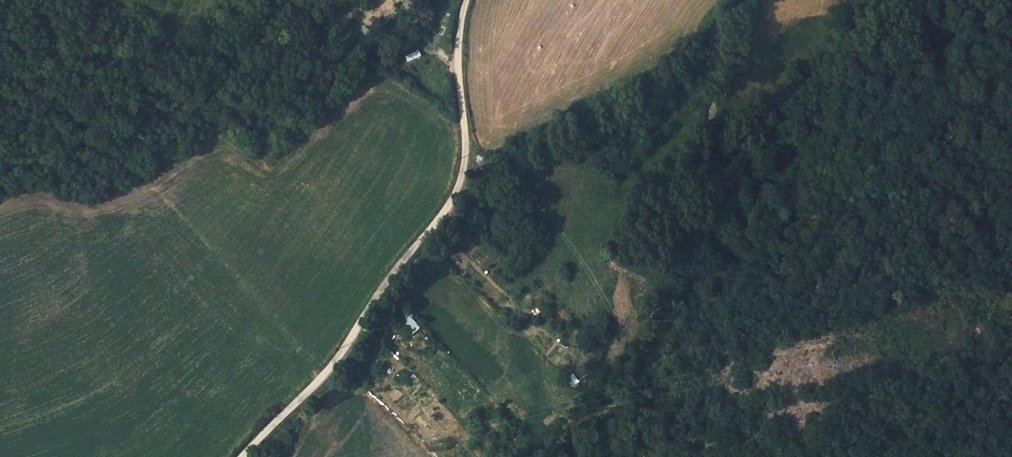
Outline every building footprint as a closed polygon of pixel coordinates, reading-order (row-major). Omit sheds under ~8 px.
[(406,313),(399,320),(410,331),(417,324),(406,313)] [(576,377),(571,371),(564,378),(570,383),(576,377)]
